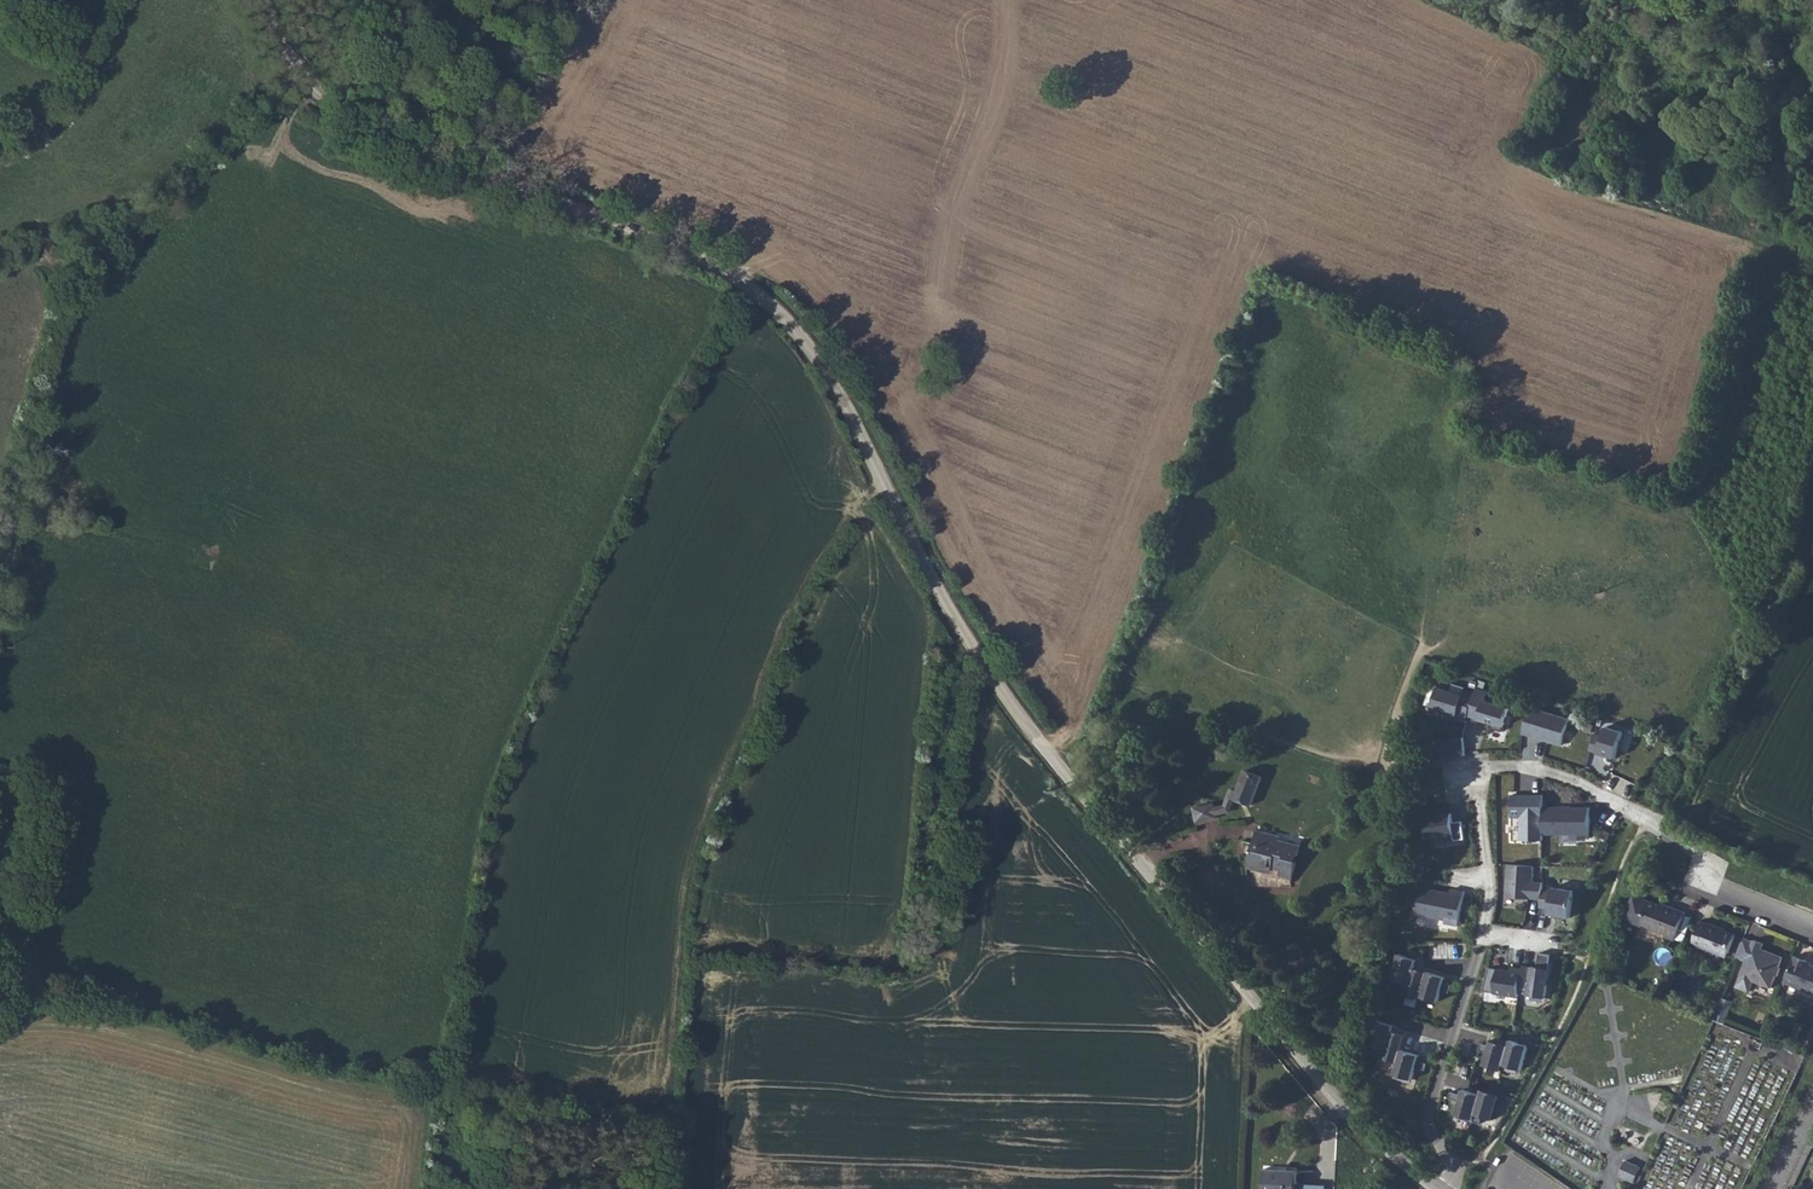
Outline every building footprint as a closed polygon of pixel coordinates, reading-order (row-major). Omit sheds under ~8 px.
[(951,674),(940,674),(938,696),(951,696),(951,674)] [(1468,720),(1475,694),(1464,690),(1463,695),(1439,688),(1433,708),(1457,715),(1457,717),(1468,720)] [(1488,691),(1477,688),(1475,694),(1468,720),(1478,723),(1479,720),(1493,724),(1491,728),(1503,732),(1510,708),(1485,701),(1488,691)] [(1570,719),(1531,707),(1523,734),(1538,738),(1539,737),(1549,740),(1548,741),(1562,745),(1570,719)] [(1595,734),(1590,750),(1616,758),(1624,732),(1607,727),(1604,737),(1595,734)] [(1437,741),(1441,757),(1465,753),(1462,736),(1437,741)] [(1232,789),(1229,796),(1236,799),(1252,805),(1263,777),(1246,770),(1238,792),(1232,789)] [(1522,795),(1512,795),(1512,818),(1521,818),(1521,841),(1544,841),(1544,835),(1544,807),(1544,795),(1533,795),(1533,798),(1525,798),(1522,795)] [(1225,805),(1216,807),(1217,814),(1231,812),(1236,799),(1229,796),(1225,805)] [(1215,803),(1194,808),(1197,822),(1218,818),(1217,814),(1216,807),(1215,803)] [(1591,807),(1544,807),(1544,835),(1591,835),(1591,807)] [(1452,814),(1426,817),(1427,826),(1424,826),(1426,839),(1454,835),(1455,841),(1465,839),(1463,821),(1453,823),(1452,814)] [(1257,832),(1249,865),(1272,871),(1274,866),(1282,869),(1281,874),(1294,877),(1297,862),(1293,861),(1295,854),(1299,855),(1301,847),(1280,842),(1281,838),(1257,832)] [(1506,897),(1542,899),(1544,889),(1544,882),(1534,882),(1534,866),(1508,864),(1506,897)] [(1459,926),(1465,891),(1453,889),(1452,893),(1420,887),(1415,915),(1446,920),(1445,923),(1459,926)] [(1553,889),(1544,889),(1542,899),(1541,907),(1550,909),(1550,914),(1571,917),(1575,891),(1554,887),(1553,889)] [(1684,941),(1687,934),(1678,930),(1685,913),(1686,912),(1667,904),(1666,907),(1650,900),(1644,913),(1646,914),(1642,924),(1666,933),(1665,936),(1675,940),(1676,938),(1684,941)] [(1694,917),(1685,913),(1678,930),(1687,934),(1694,917)] [(1710,925),(1701,922),(1693,943),(1726,957),(1735,935),(1719,929),(1720,927),(1710,924),(1710,925)] [(1746,961),(1736,987),(1749,992),(1753,981),(1771,988),(1776,976),(1777,976),(1781,968),(1779,967),(1783,957),(1762,949),(1764,944),(1754,940),(1753,942),(1744,938),(1736,957),(1746,961)] [(1519,993),(1546,997),(1552,955),(1540,953),(1538,968),(1523,966),(1523,969),(1519,993)] [(1417,960),(1399,954),(1392,979),(1409,984),(1414,968),(1417,960)] [(1811,964),(1806,962),(1807,960),(1795,956),(1784,982),(1812,994),(1812,965),(1811,964)] [(1511,971),(1489,968),(1483,991),(1519,997),(1519,993),(1523,969),(1512,967),(1511,971)] [(1427,972),(1414,968),(1409,984),(1406,995),(1419,999),(1420,997),(1427,972)] [(1446,977),(1427,972),(1420,997),(1438,1002),(1446,977)] [(1732,1004),(1720,999),(1712,1019),(1724,1024),(1732,1004)] [(1395,1025),(1376,1020),(1369,1044),(1387,1050),(1393,1031),(1395,1025)] [(1406,1035),(1393,1031),(1387,1050),(1385,1059),(1398,1062),(1402,1050),(1406,1035)] [(1509,1046),(1491,1040),(1484,1065),(1502,1070),(1504,1065),(1509,1046)] [(1509,1046),(1504,1065),(1522,1070),(1529,1046),(1511,1040),(1509,1046)] [(1420,1055),(1402,1050),(1398,1062),(1394,1074),(1412,1080),(1420,1055)] [(1452,1075),(1445,1097),(1459,1101),(1464,1086),(1482,1092),(1483,1088),(1466,1082),(1467,1080),(1452,1075)] [(1481,1095),(1475,1114),(1494,1120),(1501,1095),(1483,1089),(1481,1095)] [(1481,1095),(1463,1090),(1456,1114),(1474,1119),(1475,1114),(1481,1095)] [(1642,1167),(1626,1160),(1620,1176),(1635,1182),(1642,1167)] [(1263,1188),(1297,1188),(1297,1184),(1298,1171),(1264,1169),(1263,1188)]
